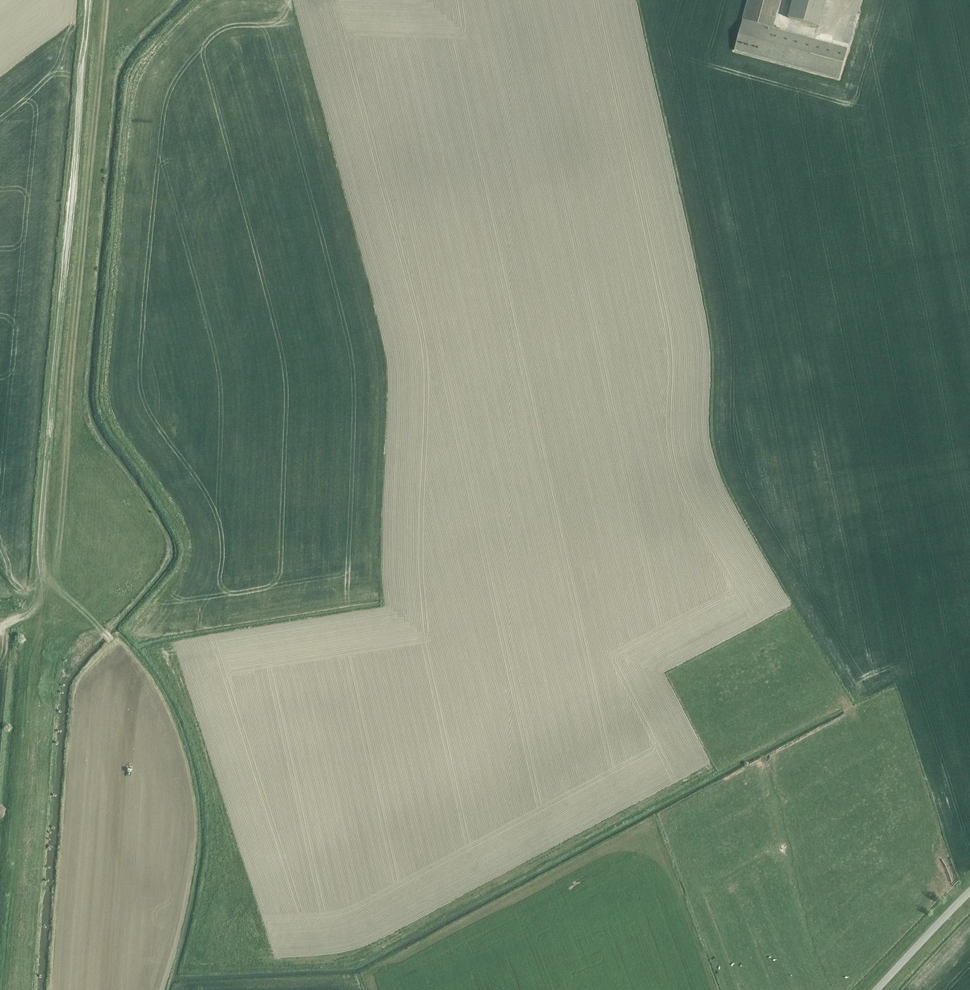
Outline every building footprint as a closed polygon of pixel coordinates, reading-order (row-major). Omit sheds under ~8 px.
[(848,48),(774,29),(781,0),(748,0),(735,51),(840,79),(848,48)] [(788,18),(819,26),(827,0),(793,0),(788,18)]
